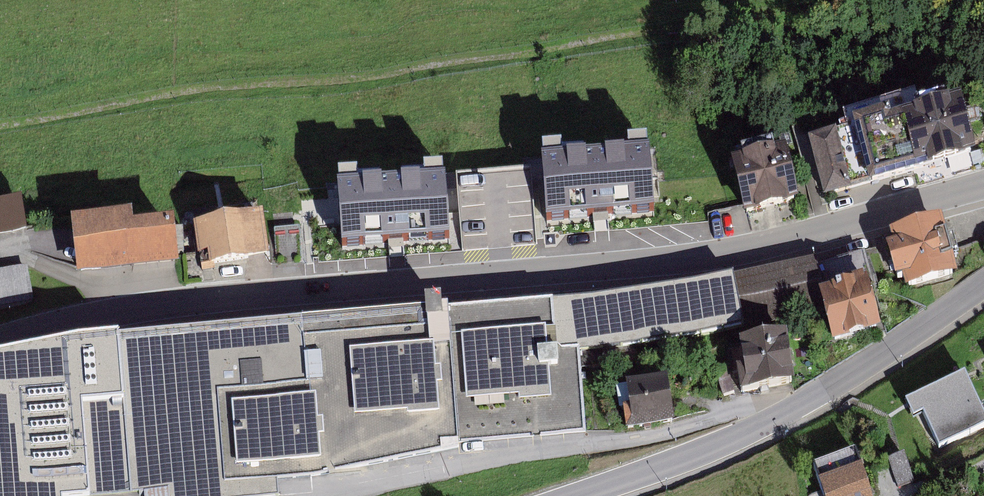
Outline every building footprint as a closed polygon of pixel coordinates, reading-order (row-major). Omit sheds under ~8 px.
[(969,99),(819,140),(834,197),(983,156),(983,152),(969,99)] [(791,150),(736,164),(749,217),(805,204),(791,150)] [(661,157),(551,162),(554,223),(664,218),(661,157)] [(452,183),(344,192),(347,247),(458,237),(452,183)] [(32,228),(27,201),(0,205),(0,234),(32,228)] [(139,217),(75,225),(82,280),(184,267),(179,227),(141,232),(139,217)] [(269,217),(197,228),(204,271),(276,259),(269,217)] [(950,224),(894,241),(911,297),(967,280),(950,224)] [(866,252),(824,261),(835,305),(840,327),(881,318),(866,252)] [(824,261),(738,283),(749,329),(835,305),(824,261)] [(33,299),(31,274),(0,276),(0,301),(33,299)] [(738,283),(564,307),(87,348),(0,367),(0,495),(77,495),(149,494),(149,495),(290,495),(317,494),(314,479),(463,445),(589,434),(586,363),(749,329),(738,283)] [(790,339),(735,349),(744,400),(799,390),(790,339)] [(913,403),(938,458),(983,437),(983,408),(970,378),(913,403)] [(665,380),(625,385),(630,424),(670,419),(665,380)] [(820,469),(829,495),(879,495),(865,454),(820,469)]
